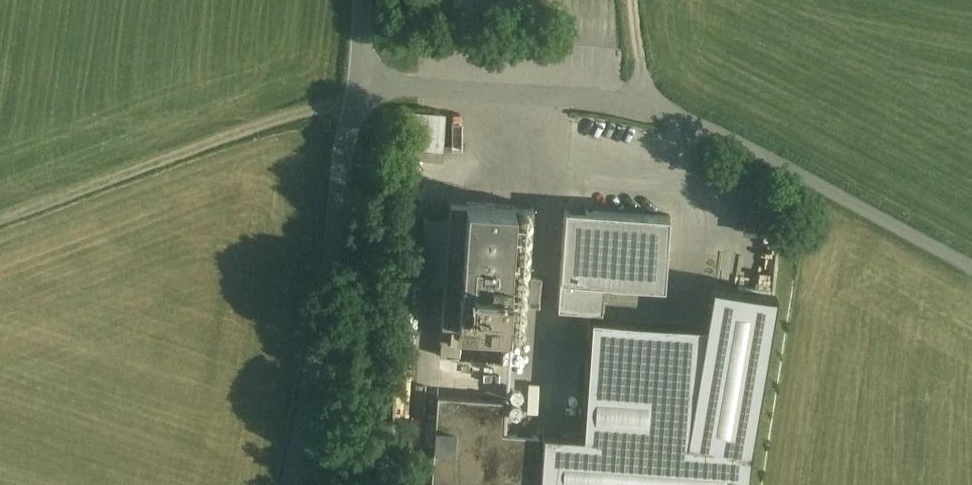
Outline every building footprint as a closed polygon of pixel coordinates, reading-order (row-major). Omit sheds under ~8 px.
[(440,124),(418,125),(418,148),(440,148),(440,124)] [(435,154),(421,155),(421,172),(436,172),(435,154)] [(533,207),(513,206),(514,205),(465,202),(450,201),(441,324),(440,339),(442,339),(441,354),(439,353),(438,373),(454,374),(458,325),(504,328),(525,330),(533,207)] [(565,208),(560,279),(664,286),(669,215),(565,208)] [(418,285),(443,283),(442,253),(416,254),(418,285)] [(540,484),(746,484),(751,454),(777,296),(712,285),(705,328),(686,443),(585,436),(544,433),(540,484)] [(613,321),(610,366),(609,384),(680,389),(667,325),(613,321)] [(453,405),(454,388),(440,387),(439,405),(453,405)] [(409,472),(431,472),(433,413),(411,413),(409,472)] [(457,446),(458,424),(437,423),(436,445),(457,446)]
